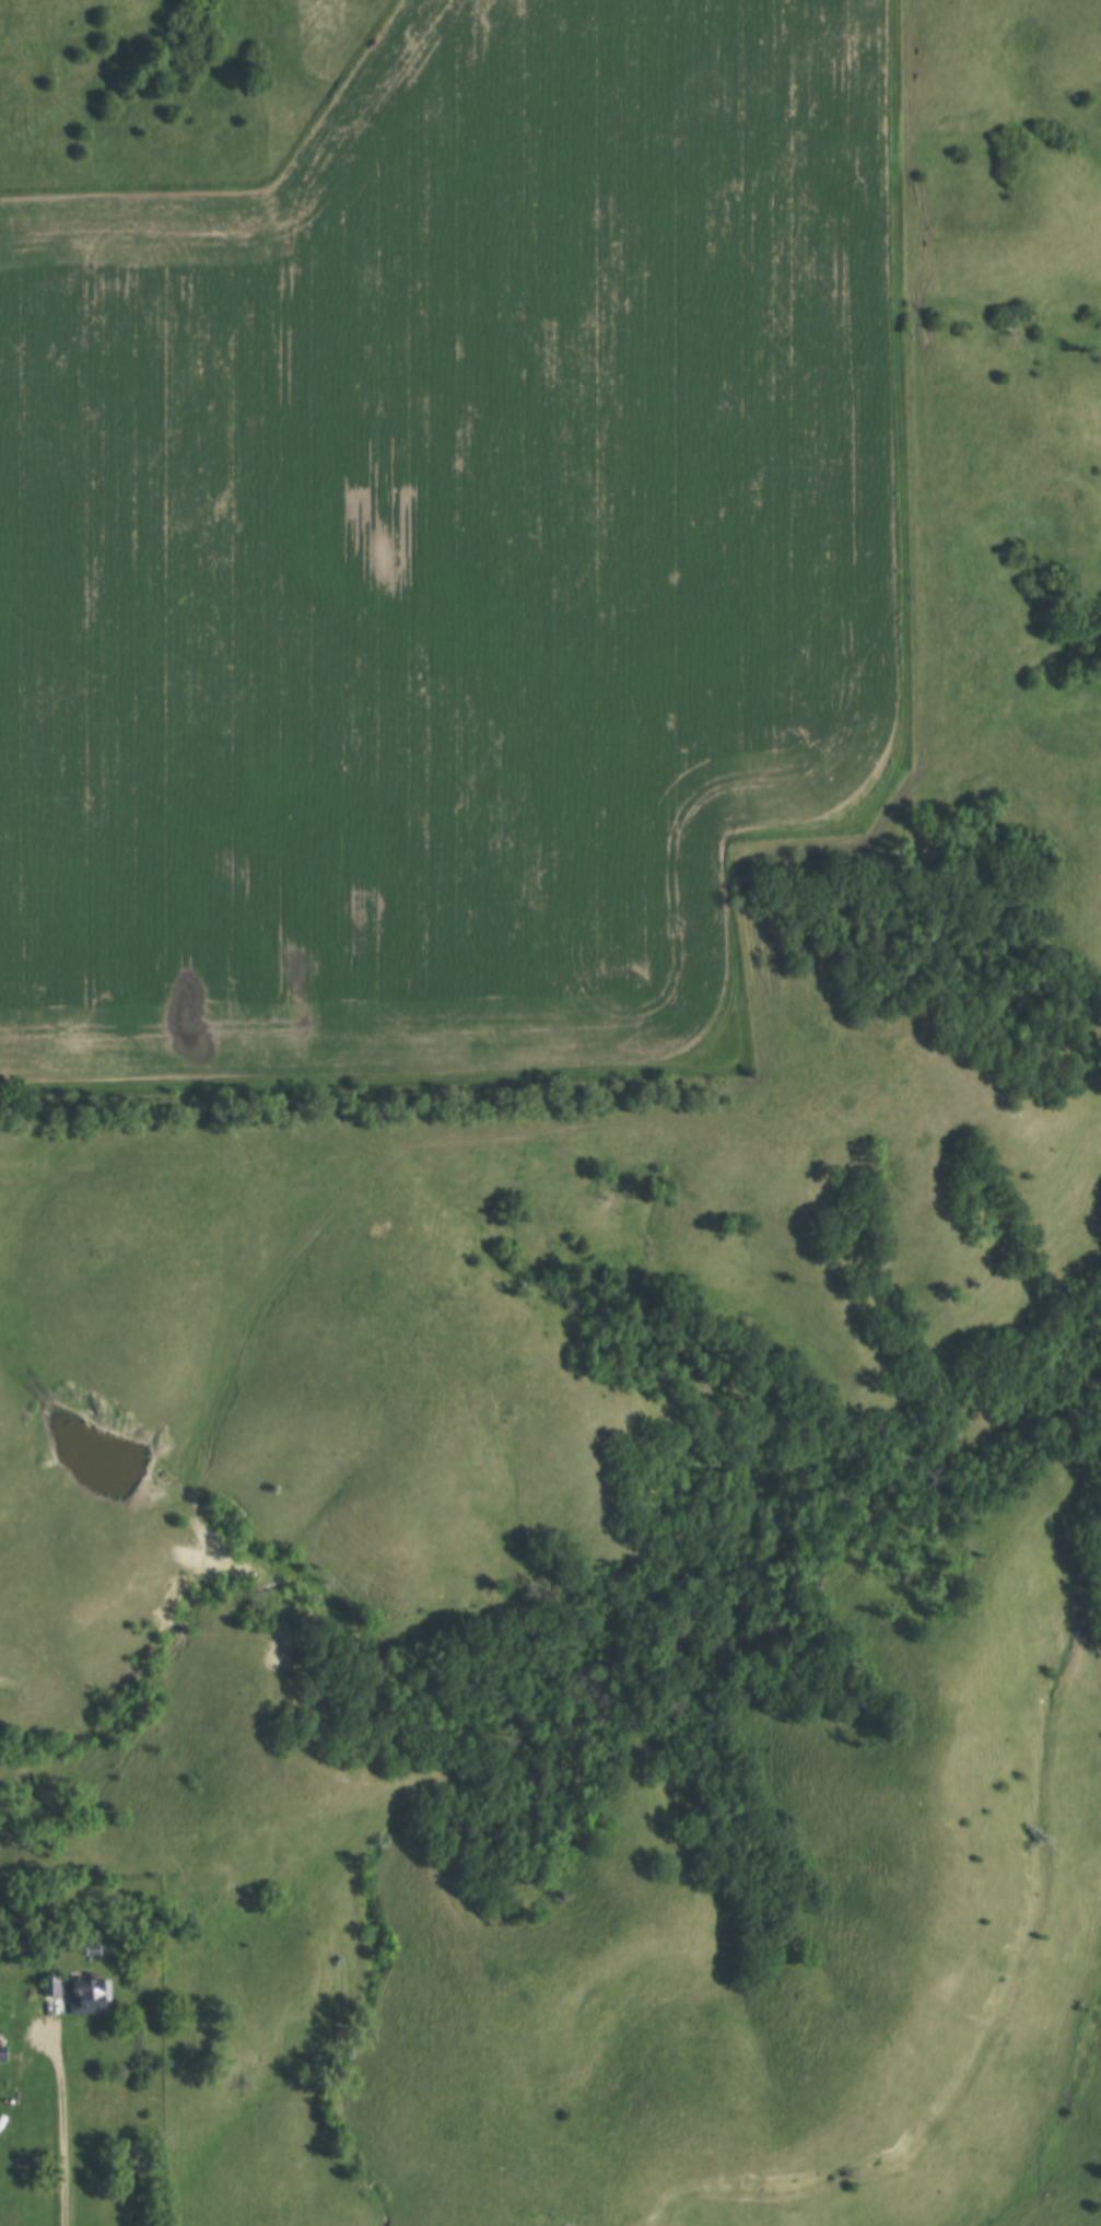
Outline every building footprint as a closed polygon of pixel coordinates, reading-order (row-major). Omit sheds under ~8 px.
[(60,1975),(42,1976),(42,1995),(61,1994),(60,1975)] [(71,1994),(78,1994),(78,2006),(102,2006),(102,1975),(71,1975),(71,1994)]
